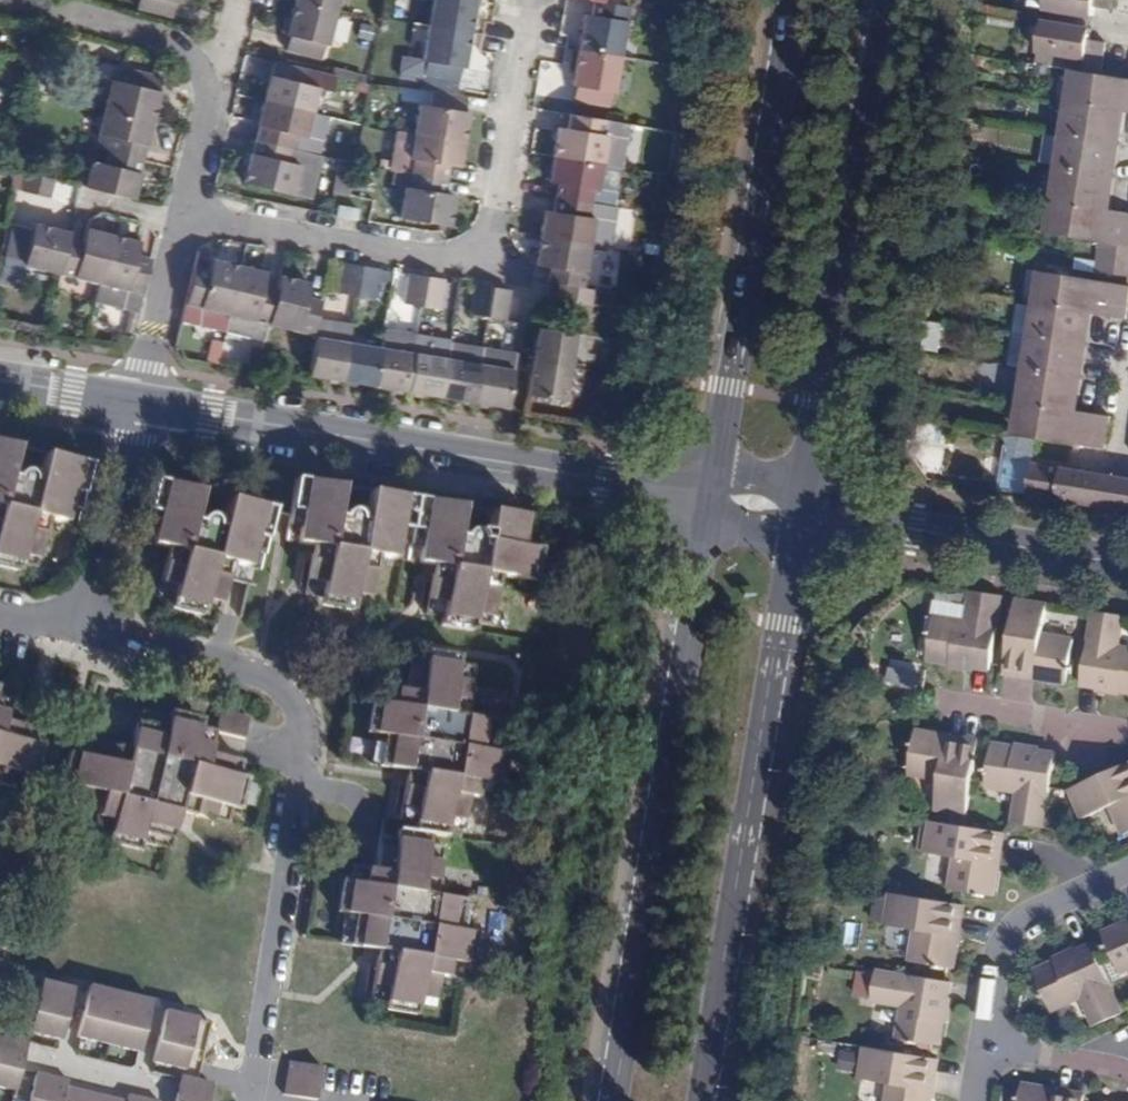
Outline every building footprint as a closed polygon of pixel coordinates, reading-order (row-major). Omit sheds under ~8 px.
[(136,10),(173,19),(176,5),(178,5),(179,0),(139,0),(136,10)] [(295,1),(337,11),(340,0),(295,0),(295,1)] [(471,33),(476,0),(432,0),(428,26),(471,33)] [(1045,0),(1028,0),(1027,8),(1043,10),(1045,0)] [(1043,10),(1092,18),(1094,7),(1110,9),(1112,0),(1045,0),(1043,10)] [(337,11),(295,1),(286,36),(290,38),(286,52),(322,61),(326,46),(329,47),(337,11)] [(630,7),(607,3),(593,1),(591,16),(584,15),(578,50),(621,57),(630,7)] [(1091,28),(1042,20),(1037,54),(1083,61),(1082,72),(1100,75),(1102,57),(1105,43),(1089,40),(1091,28)] [(465,70),(471,33),(428,26),(421,61),(425,62),(423,77),(459,83),(461,69),(465,70)] [(621,57),(578,50),(571,87),(576,87),(574,102),(609,108),(611,93),(615,94),(621,57)] [(310,71),(274,62),(264,101),(313,113),(319,89),(307,86),(310,71)] [(330,76),(362,84),(364,77),(332,68),(330,76)] [(112,81),(104,109),(154,121),(161,91),(160,90),(163,78),(127,70),(124,84),(112,81)] [(1076,105),(1082,72),(1071,70),(1066,103),(1076,105)] [(1082,72),(1076,105),(1116,111),(1127,113),(1127,80),(1100,75),(1082,72)] [(413,134),(464,142),(470,113),(465,113),(468,98),(431,92),(429,107),(418,105),(413,134)] [(313,113),(264,101),(253,140),(292,149),(295,137),(307,140),(313,113)] [(1116,111),(1076,105),(1066,103),(1060,135),(1110,144),(1116,111)] [(110,139),(107,151),(143,160),(146,148),(148,148),(154,121),(104,109),(99,135),(110,139)] [(1116,111),(1110,144),(1105,176),(1099,209),(1112,211),(1116,189),(1121,160),(1126,129),(1127,116),(1127,113),(1116,111)] [(605,120),(569,114),(566,129),(557,127),(552,156),(603,165),(608,136),(602,135),(605,120)] [(410,174),(447,180),(449,167),(460,169),(464,142),(413,134),(397,131),(392,158),(408,160),(412,161),(410,174)] [(1059,136),(1045,134),(1041,159),(1055,162),(1059,136)] [(1105,176),(1110,144),(1060,135),(1055,168),(1105,176)] [(292,149),(253,140),(242,185),(293,197),(300,166),(288,163),(292,149)] [(143,160),(107,151),(104,165),(92,162),(86,188),(135,200),(142,174),(140,174),(143,160)] [(603,165),(552,156),(547,183),(556,184),(554,197),(592,203),(594,190),(599,191),(603,165)] [(1105,176),(1055,168),(1050,200),(1061,202),(1099,209),(1105,176)] [(55,181),(24,173),(20,191),(51,199),(55,181)] [(445,193),(447,180),(410,174),(408,188),(404,187),(399,219),(451,228),(457,195),(445,193)] [(592,203),(554,197),(552,212),(545,211),(541,235),(590,244),(594,219),(590,219),(592,203)] [(1061,202),(1050,200),(1044,233),(1056,235),(1061,202)] [(1112,211),(1099,209),(1061,202),(1056,235),(1100,242),(1120,246),(1126,213),(1112,211)] [(336,206),(333,217),(356,221),(358,210),(336,206)] [(24,267),(60,275),(68,240),(70,232),(35,223),(24,267)] [(68,240),(60,275),(99,285),(111,235),(89,230),(85,229),(84,235),(82,243),(68,240)] [(111,235),(95,302),(138,313),(151,259),(137,256),(140,242),(111,235)] [(541,235),(536,265),(550,267),(548,283),(559,284),(556,299),(592,305),(594,291),(584,289),(590,244),(541,235)] [(1100,242),(1098,256),(1127,261),(1127,247),(1120,246),(1100,242)] [(241,267),(229,318),(268,327),(277,289),(284,260),(245,251),(241,267)] [(1098,256),(1097,262),(1095,272),(1127,277),(1127,261),(1098,256)] [(224,335),(229,318),(241,267),(210,260),(207,273),(194,271),(185,308),(181,324),(224,335)] [(356,296),(361,267),(344,263),(339,292),(356,296)] [(380,269),(361,267),(356,296),(376,300),(380,269)] [(1038,270),(1032,304),(1044,306),(1049,272),(1038,270)] [(1044,306),(1083,312),(1095,314),(1108,317),(1114,283),(1049,272),(1044,306)] [(422,308),(426,279),(407,275),(403,304),(422,308)] [(277,289),(268,327),(312,337),(313,335),(321,300),(308,296),(311,283),(280,276),(277,289)] [(444,281),(426,279),(422,308),(439,310),(444,281)] [(1108,317),(1125,319),(1127,304),(1127,303),(1127,285),(1114,283),(1108,317)] [(469,313),(488,316),(493,288),(474,285),(469,313)] [(488,316),(506,320),(510,291),(493,288),(488,316)] [(592,305),(556,299),(554,314),(590,320),(592,305)] [(1032,304),(1027,337),(1077,345),(1083,312),(1044,306),(1032,304)] [(1072,377),(1066,410),(1079,412),(1081,398),(1088,355),(1093,330),(1095,314),(1083,312),(1077,345),(1072,377)] [(536,327),(530,361),(570,368),(576,334),(536,327)] [(384,332),(381,348),(375,386),(408,392),(415,353),(417,337),(384,332)] [(315,338),(309,375),(343,381),(349,343),(315,337),(315,338)] [(1027,337),(1021,369),(1072,377),(1077,345),(1027,337)] [(375,386),(381,348),(349,343),(343,381),(375,386)] [(441,397),(474,402),(480,364),(482,347),(450,343),(447,359),(441,397)] [(474,402),(507,408),(517,353),(482,347),(480,364),(474,402)] [(441,397),(447,359),(415,353),(408,392),(441,397)] [(570,368),(530,361),(525,396),(565,402),(570,368)] [(1016,401),(1028,403),(1066,410),(1072,377),(1021,369),(1016,401)] [(1011,434),(1023,436),(1028,403),(1016,401),(1011,434)] [(1037,438),(1087,447),(1093,414),(1079,412),(1066,410),(1028,403),(1023,436),(1037,438)] [(1109,417),(1093,414),(1087,447),(1104,450),(1106,435),(1109,417)] [(1027,496),(1033,463),(1037,438),(1023,436),(1011,434),(1006,433),(996,491),(1027,496)] [(21,565),(37,568),(49,520),(76,526),(90,464),(45,453),(38,483),(34,482),(32,477),(26,473),(20,474),(16,478),(10,477),(18,447),(0,442),(0,560),(21,565)] [(1033,463),(1027,496),(1100,508),(1105,475),(1033,463)] [(1124,478),(1105,475),(1100,508),(1119,510),(1124,478)] [(1127,512),(1127,479),(1124,478),(1119,510),(1127,512)] [(523,547),(528,517),(490,511),(485,540),(481,540),(479,533),(474,530),(469,530),(466,531),(463,533),(461,537),(457,536),(461,506),(369,491),(364,520),(360,520),(361,518),(358,513),(352,510),(347,511),(345,512),(341,516),(341,518),(338,517),(342,486),(296,479),(285,542),(313,546),(304,596),(321,598),(354,604),(369,606),(377,557),(433,567),(426,614),(440,617),(474,623),(490,625),(498,577),(535,583),(540,550),(523,547)] [(172,600),(205,609),(220,611),(232,563),(260,570),(275,509),(228,498),(222,527),(217,526),(216,522),(212,518),(209,516),(206,516),(202,518),(198,522),(193,521),(200,491),(156,480),(141,542),(168,548),(156,596),(172,600)] [(510,501),(512,491),(487,487),(485,497),(510,501)] [(21,565),(0,560),(0,568),(19,572),(21,565)] [(1003,594),(970,589),(965,620),(935,615),(928,659),(948,663),(949,656),(973,660),(972,667),(990,670),(1003,594)] [(1048,602),(1016,597),(1005,665),(1041,671),(1040,678),(1067,682),(1068,677),(1074,638),(1043,633),(1048,602)] [(354,604),(321,598),(320,606),(352,611),(354,604)] [(203,617),(205,609),(172,600),(170,609),(203,617)] [(1093,609),(1082,679),(1081,685),(1096,687),(1097,680),(1121,684),(1120,691),(1127,692),(1127,646),(1121,645),(1125,614),(1093,609)] [(473,630),(474,623),(440,617),(439,625),(473,630)] [(494,786),(500,752),(505,723),(466,716),(474,668),(458,665),(460,656),(427,650),(425,659),(410,656),(404,690),(382,686),(379,702),(373,734),(368,765),(406,771),(398,820),(414,823),(412,833),(396,829),(395,838),(381,835),(374,870),(352,866),(350,881),(341,880),(335,914),(344,915),(339,945),(376,951),(368,1000),(384,1003),(383,1010),(417,1016),(418,1008),(434,1010),(439,977),(461,981),(464,966),(470,932),(475,901),(436,895),(445,845),(428,843),(430,835),(446,837),(447,829),(462,831),(468,798),(491,802),(494,786)] [(948,663),(972,667),(973,660),(949,656),(948,663)] [(971,673),(972,667),(948,663),(947,669),(960,672),(971,673)] [(1041,671),(1005,665),(1004,672),(1032,677),(1040,678),(1041,671)] [(1096,687),(1120,691),(1121,684),(1097,680),(1096,687)] [(1119,698),(1120,691),(1096,687),(1095,694),(1111,697),(1119,698)] [(24,791),(27,776),(36,778),(44,745),(35,743),(39,728),(7,721),(12,698),(0,695),(0,785),(24,791)] [(373,734),(379,702),(371,700),(366,733),(373,734)] [(109,834),(141,842),(171,849),(180,812),(229,824),(232,809),(241,811),(249,777),(241,775),(244,760),(212,752),(216,732),(244,739),(250,717),(220,710),(216,729),(201,726),(168,718),(138,712),(130,750),(81,738),(78,754),(69,751),(61,784),(69,786),(66,800),(101,809),(95,831),(109,834)] [(168,718),(201,726),(203,717),(170,710),(168,718)] [(951,813),(967,815),(978,749),(977,748),(938,741),(939,735),(916,731),(908,777),(939,783),(934,810),(951,813)] [(953,737),(939,735),(938,741),(977,748),(979,741),(953,737)] [(1014,742),(1013,747),(1038,751),(1039,746),(1026,744),(1014,742)] [(992,743),(991,751),(985,791),(1016,796),(1011,823),(1043,828),(1050,788),(1056,754),(1038,751),(1037,758),(1012,754),(1013,747),(992,743)] [(1038,751),(1013,747),(1012,754),(1037,758),(1038,751)] [(509,754),(500,752),(494,786),(503,787),(509,754)] [(1068,790),(1082,821),(1108,809),(1121,837),(1127,833),(1127,763),(1068,790)] [(950,824),(928,820),(922,853),(952,858),(947,889),(957,890),(974,893),(984,895),(993,896),(997,873),(988,872),(994,831),(950,824)] [(1003,833),(994,831),(988,872),(997,873),(1003,833)] [(139,851),(141,842),(109,834),(107,844),(139,851)] [(949,944),(955,903),(887,893),(882,925),(911,930),(906,961),(947,968),(953,969),(957,945),(949,944)] [(963,905),(955,903),(949,944),(957,945),(959,927),(963,905)] [(1127,930),(1125,923),(1103,933),(1107,941),(1122,975),(1127,972),(1127,930)] [(479,933),(470,932),(464,966),(473,968),(479,933)] [(1056,969),(1053,962),(1035,971),(1038,978),(1054,1013),(1081,1001),(1093,1027),(1124,1013),(1095,949),(1093,944),(1076,952),(1079,959),(1056,969)] [(1052,958),(1053,962),(1076,952),(1074,948),(1065,952),(1052,958)] [(1076,952),(1053,962),(1056,969),(1079,959),(1076,952)] [(945,981),(876,970),(870,1004),(898,1009),(894,1038),(932,1044),(940,1046),(944,1025),(938,1024),(942,999),(948,1000),(951,982),(945,981)] [(45,1031),(43,1038),(59,1042),(74,989),(57,983),(54,990),(39,986),(40,979),(25,975),(11,1029),(27,1034),(29,1027),(45,1031)] [(54,990),(57,983),(40,979),(39,986),(54,990)] [(126,1045),(124,1052),(137,1055),(151,1000),(138,997),(137,1005),(101,996),(103,989),(89,985),(75,1039),(89,1042),(91,1036),(126,1045)] [(137,1005),(138,997),(103,989),(101,996),(137,1005)] [(944,1025),(948,1000),(942,999),(938,1024),(944,1025)] [(184,1065),(182,1071),(195,1075),(211,1024),(196,1019),(194,1025),(178,1020),(180,1014),(163,1009),(148,1060),(166,1066),(168,1060),(184,1065)] [(194,1025),(196,1019),(180,1014),(178,1020),(194,1025)] [(27,1034),(43,1038),(45,1031),(29,1027),(27,1034)] [(65,1086),(67,1081),(21,1068),(28,1039),(0,1032),(0,1089),(14,1092),(13,1098),(25,1100),(123,1100),(65,1086)] [(89,1042),(124,1052),(126,1045),(91,1036),(89,1042)] [(930,1058),(862,1046),(856,1079),(887,1084),(884,1100),(931,1100),(931,1099),(925,1098),(932,1058),(930,1058)] [(925,1098),(931,1099),(934,1083),(938,1059),(932,1058),(925,1098)] [(166,1066),(182,1071),(184,1065),(168,1060),(166,1066)] [(322,1067),(289,1062),(284,1094),(316,1100),(322,1067)] [(211,1084),(179,1076),(173,1100),(207,1100),(211,1084)] [(1045,1097),(1047,1088),(1022,1084),(1021,1093),(1020,1100),(1071,1100),(1045,1097)] [(1047,1088),(1045,1097),(1071,1100),(1085,1100),(1086,1095),(1070,1092),(1047,1088)]
